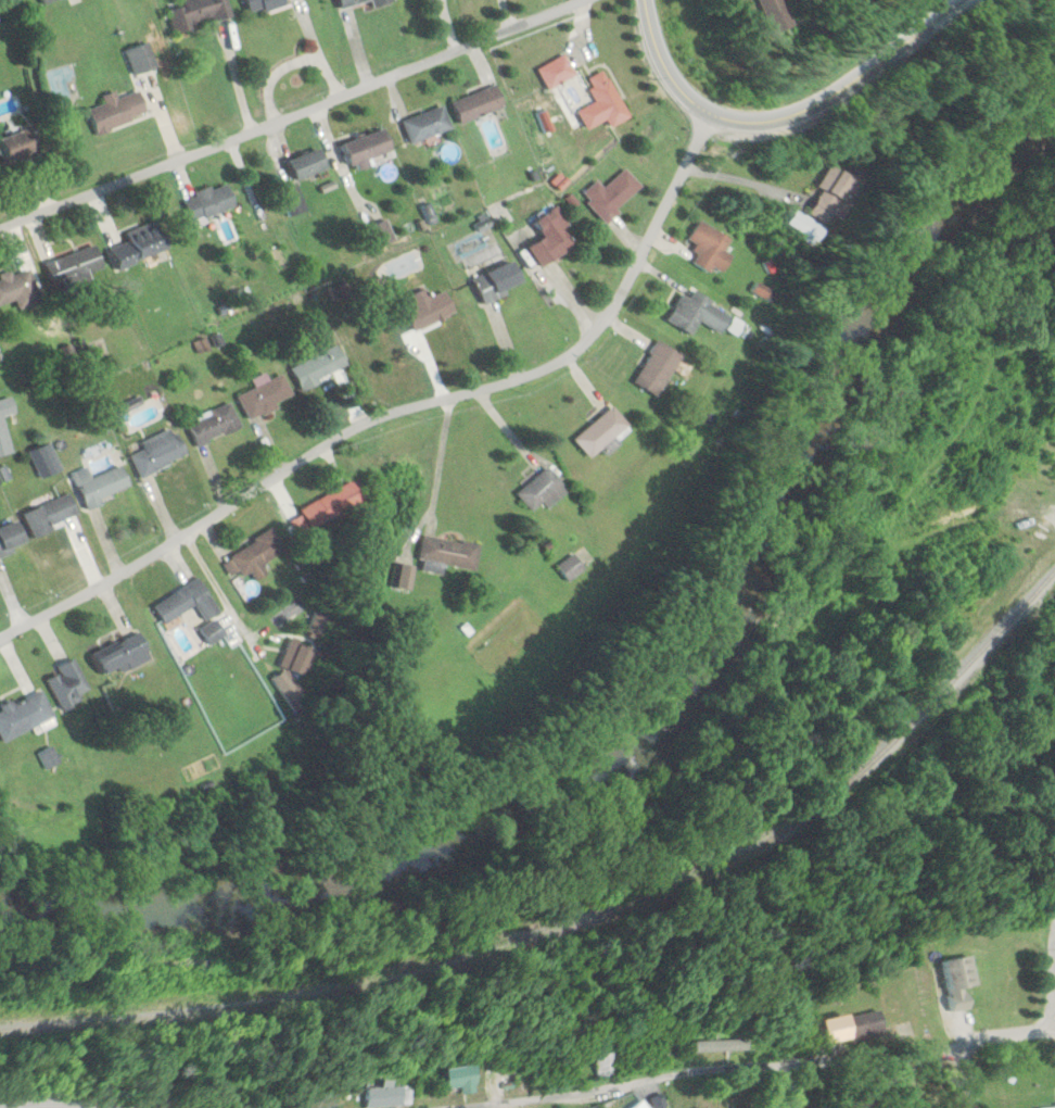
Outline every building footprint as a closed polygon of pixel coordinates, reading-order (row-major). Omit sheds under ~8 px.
[(167,7),(173,32),(231,18),(226,0),(194,0),(167,7)] [(248,13),(286,3),(286,0),(244,0),(248,13)] [(393,0),(337,0),(339,8),(370,0),(372,7),(393,2),(393,0)] [(781,37),(806,25),(794,0),(764,0),(781,37)] [(125,51),(134,76),(157,67),(147,42),(125,51)] [(536,68),(547,91),(576,77),(564,54),(536,68)] [(627,114),(604,70),(586,80),(596,100),(576,110),(588,134),(627,114)] [(503,106),(493,84),(450,103),(460,125),(503,106)] [(149,115),(140,91),(118,98),(117,95),(86,106),(97,134),(149,115)] [(401,122),(411,145),(451,128),(441,105),(401,122)] [(41,155),(33,127),(0,137),(0,167),(41,155)] [(344,142),(350,167),(392,156),(385,131),(344,142)] [(328,167),(319,148),(289,162),(298,181),(328,167)] [(816,189),(850,204),(861,181),(826,166),(816,189)] [(597,180),(580,195),(605,222),(643,188),(625,169),(604,188),(597,180)] [(191,222),(237,209),(229,183),(184,196),(191,222)] [(544,237),(529,246),(540,266),(577,245),(556,208),(534,220),(544,237)] [(732,240),(699,220),(688,240),(700,247),(693,259),(722,276),(735,254),(726,249),(732,240)] [(393,242),(388,222),(369,227),(374,247),(393,242)] [(122,266),(167,247),(158,227),(132,238),(136,250),(118,258),(122,266)] [(46,258),(53,293),(106,283),(99,248),(46,258)] [(483,302),(524,284),(514,260),(472,278),(483,302)] [(0,277),(0,304),(14,300),(17,309),(40,302),(30,268),(0,277)] [(398,301),(413,332),(455,312),(444,290),(429,297),(425,288),(398,301)] [(692,334),(699,321),(721,334),(733,313),(687,288),(669,321),(692,334)] [(632,382),(656,396),(681,354),(656,339),(632,382)] [(310,359),(291,367),(300,388),(348,367),(338,344),(321,351),(319,345),(306,351),(310,359)] [(248,420),(294,399),(282,373),(268,379),(264,372),(251,378),(255,387),(237,395),(248,420)] [(15,413),(12,397),(0,400),(0,455),(12,453),(4,415),(15,413)] [(197,446),(240,426),(228,401),(185,422),(197,446)] [(572,438),(587,457),(628,425),(612,405),(572,438)] [(139,441),(141,446),(129,451),(139,476),(186,457),(173,427),(139,441)] [(86,506),(131,489),(122,465),(77,482),(86,506)] [(531,512),(540,504),(545,510),(567,490),(544,465),(514,494),(531,512)] [(80,516),(70,493),(23,513),(33,536),(80,516)] [(28,542),(17,519),(0,527),(0,556),(28,542)] [(241,577),(252,572),(257,580),(268,574),(263,564),(285,552),(273,530),(229,554),(241,577)] [(430,556),(477,556),(477,540),(430,540),(430,556)] [(154,604),(165,624),(197,605),(205,620),(220,612),(201,578),(154,604)] [(200,631),(212,645),(226,634),(214,619),(200,631)] [(152,657),(140,631),(93,653),(105,679),(152,657)] [(57,665),(60,672),(49,677),(61,707),(90,696),(75,658),(57,665)] [(41,689),(0,707),(0,736),(2,741),(54,718),(41,689)] [(962,989),(975,987),(971,958),(945,962),(952,1004),(964,1002),(962,989)] [(853,1044),(891,1027),(883,1008),(845,1025),(853,1044)] [(453,1092),(484,1086),(479,1064),(448,1071),(453,1092)] [(373,1107),(410,1107),(410,1088),(397,1088),(397,1082),(386,1082),(386,1089),(373,1089),(373,1107)] [(647,1099),(637,1107),(654,1107),(647,1099)]
